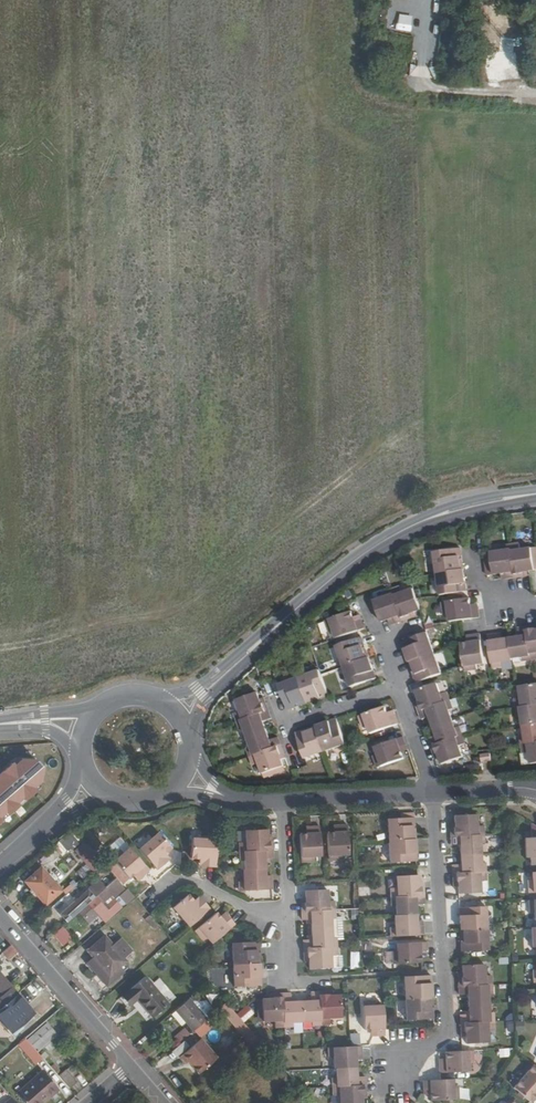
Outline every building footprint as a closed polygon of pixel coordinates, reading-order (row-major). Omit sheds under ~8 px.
[(519,544),(510,545),(515,577),(523,576),(523,570),(526,570),(528,571),(535,570),(532,548),(520,550),(519,544)] [(515,577),(510,545),(502,546),(502,551),(491,553),(494,575),(502,574),(504,571),(506,571),(507,578),(515,577)] [(434,552),(438,574),(461,570),(464,570),(463,562),(460,563),(459,557),(462,557),(461,548),(434,552)] [(491,553),(484,554),(487,576),(494,575),(491,553)] [(461,570),(438,574),(440,595),(468,591),(465,575),(462,576),(461,570)] [(400,587),(392,590),(403,620),(411,618),(409,612),(412,611),(414,612),(421,610),(414,589),(402,593),(400,587)] [(392,616),(395,623),(403,620),(392,590),(384,593),(385,597),(374,601),(381,622),(389,619),(390,617),(392,616)] [(449,614),(451,622),(458,621),(480,617),(478,608),(470,609),(469,607),(470,605),(469,597),(442,602),(445,615),(449,614)] [(334,631),(337,638),(364,629),(365,628),(362,620),(354,623),(353,620),(353,618),(351,611),(326,620),(330,632),(334,631)] [(531,659),(535,659),(535,632),(535,626),(526,627),(531,659)] [(531,659),(526,627),(518,628),(519,636),(509,638),(512,658),(522,656),(523,661),(531,659)] [(412,661),(434,653),(427,633),(402,641),(408,657),(410,656),(412,661)] [(461,645),(465,671),(478,669),(477,665),(485,663),(481,634),(472,636),(473,645),(470,645),(468,644),(461,645)] [(497,642),(496,634),(488,635),(493,668),(501,666),(500,662),(512,660),(512,658),(509,638),(502,639),(500,642),(497,642)] [(337,646),(344,667),(366,659),(369,658),(366,651),(363,652),(361,646),(364,645),(362,637),(337,646)] [(417,683),(442,674),(434,653),(412,661),(409,662),(412,669),(415,668),(417,674),(414,675),(417,683)] [(366,659),(344,667),(351,687),(376,678),(371,662),(368,663),(366,659)] [(300,677),(308,700),(312,698),(313,701),(329,695),(320,670),(300,677)] [(288,710),(296,707),(295,705),(300,703),(301,705),(309,702),(308,700),(300,677),(279,685),(288,710)] [(419,711),(450,701),(447,692),(441,694),(437,683),(416,690),(419,697),(421,698),(422,701),(416,703),(419,711)] [(535,705),(535,684),(520,686),(522,698),(515,699),(517,708),(535,705)] [(236,713),(239,722),(269,711),(266,703),(261,705),(260,702),(261,699),(258,693),(237,700),(241,711),(236,713)] [(430,717),(433,726),(452,719),(449,710),(453,709),(450,701),(419,711),(422,719),(430,717)] [(523,726),(535,724),(535,705),(517,708),(518,716),(522,716),(523,726)] [(385,706),(359,715),(364,728),(369,726),(371,734),(399,724),(396,715),(388,718),(387,716),(388,713),(385,706)] [(245,729),(248,737),(268,731),(264,721),(272,719),(269,711),(239,722),(241,730),(245,729)] [(323,727),(318,729),(326,751),(346,744),(337,719),(322,725),(323,727)] [(446,741),(462,735),(459,727),(455,728),(452,719),(433,726),(437,736),(429,738),(432,746),(446,741)] [(522,745),(535,743),(535,724),(523,726),(525,735),(521,736),(522,745)] [(296,734),(305,759),(326,751),(318,729),(317,726),(310,729),(311,731),(305,733),(305,731),(296,734)] [(268,731),(248,737),(252,747),(248,748),(251,757),(281,745),(279,738),(271,740),(268,731)] [(465,744),(462,735),(446,741),(432,746),(434,754),(440,752),(441,755),(440,757),(442,764),(463,757),(459,746),(465,744)] [(404,759),(401,752),(400,751),(398,748),(407,745),(404,737),(376,747),(379,754),(374,756),(379,768),(404,759)] [(522,745),(523,753),(530,752),(532,764),(535,764),(535,743),(522,745)] [(284,754),(281,745),(251,757),(254,765),(260,763),(264,774),(284,767),(282,759),(280,758),(279,755),(284,754)] [(530,752),(523,753),(521,754),(523,765),(532,764),(530,752)] [(491,753),(481,755),(482,762),(492,760),(491,753)] [(42,794),(42,766),(36,759),(21,759),(0,774),(0,824),(42,794)] [(412,826),(415,826),(414,813),(401,814),(401,818),(388,819),(389,841),(413,840),(415,840),(416,840),(415,832),(412,832),(412,826)] [(450,828),(451,836),(473,835),(483,834),(483,825),(477,826),(476,814),(454,815),(454,823),(456,824),(457,827),(450,828)] [(334,833),(327,833),(328,860),(342,859),(341,855),(349,854),(348,825),(339,825),(339,834),(336,835),(334,833)] [(320,827),(311,827),(311,836),(309,836),(307,835),(299,835),(301,862),(313,861),(313,856),(321,856),(320,827)] [(63,857),(83,840),(73,828),(53,845),(63,857)] [(240,852),(273,850),(272,842),(266,842),(266,839),(268,837),(268,830),(245,831),(245,842),(239,843),(240,852)] [(172,848),(159,833),(140,849),(157,870),(167,861),(165,859),(168,857),(165,854),(172,848)] [(473,835),(451,836),(451,844),(459,844),(460,854),(480,853),(480,844),(484,843),(483,834),(473,835)] [(120,837),(107,848),(115,857),(128,846),(120,837)] [(531,838),(524,838),(526,858),(530,857),(530,865),(535,865),(535,837),(531,838)] [(216,867),(217,853),(217,841),(192,839),(191,859),(200,860),(200,864),(203,864),(203,866),(216,867)] [(93,872),(104,862),(85,840),(75,850),(93,872)] [(416,861),(416,844),(413,845),(413,840),(389,841),(390,862),(416,861)] [(145,878),(151,872),(132,850),(125,856),(122,852),(113,860),(131,881),(136,877),(141,873),(145,878)] [(245,860),(245,870),(266,869),(265,859),(273,858),(273,850),(240,852),(240,860),(245,860)] [(452,865),(453,873),(476,872),(486,872),(485,863),(481,863),(480,853),(460,854),(461,864),(452,865)] [(41,868),(25,882),(45,904),(61,891),(41,868)] [(266,869),(245,870),(243,870),(244,881),(240,882),(240,891),(273,889),(272,881),(264,881),(264,878),(266,876),(266,869)] [(460,884),(458,886),(458,894),(481,892),(480,881),(486,881),(486,872),(476,872),(453,873),(453,882),(460,881),(460,884)] [(532,872),(532,880),(528,880),(528,893),(535,893),(535,872),(532,872)] [(146,879),(145,878),(141,873),(136,877),(141,883),(146,879)] [(418,884),(419,882),(419,875),(397,876),(397,888),(391,888),(391,897),(424,895),(424,887),(418,887),(418,884)] [(114,896),(123,888),(115,879),(105,887),(98,880),(78,899),(84,906),(79,911),(84,917),(94,909),(104,920),(125,903),(124,901),(132,894),(127,889),(114,900),(114,899),(106,905),(103,901),(112,894),(114,896)] [(301,903),(302,912),(335,910),(334,901),(328,901),(327,889),(305,890),(305,898),(307,899),(307,902),(301,903)] [(131,901),(134,897),(132,894),(124,901),(125,903),(124,904),(125,904),(131,900),(131,901)] [(190,926),(210,909),(202,899),(200,901),(197,898),(194,901),(188,894),(173,907),(190,926)] [(396,915),(416,914),(416,904),(424,904),(424,895),(391,897),(392,906),(396,906),(396,915)] [(59,913),(70,904),(64,897),(53,906),(59,913)] [(484,928),(487,928),(485,906),(459,907),(459,916),(462,916),(462,922),(460,922),(460,929),(484,928)] [(88,922),(98,914),(94,909),(84,917),(88,922)] [(311,929),(331,928),(331,919),(335,919),(335,910),(302,912),(302,920),(311,920),(311,929)] [(212,943),(235,924),(230,918),(225,922),(221,918),(216,912),(195,931),(204,941),(207,937),(212,943)] [(226,912),(221,918),(225,922),(230,918),(230,917),(226,912)] [(415,924),(417,922),(416,914),(396,915),(394,916),(395,927),(390,928),(391,937),(423,935),(423,927),(415,927),(415,924)] [(153,928),(158,924),(150,915),(145,919),(153,928)] [(62,945),(71,937),(62,926),(53,934),(62,945)] [(332,938),(331,928),(311,929),(312,940),(303,940),(304,948),(337,947),(336,938),(332,938)] [(464,943),(461,943),(462,951),(488,950),(487,928),(484,928),(460,929),(461,937),(463,937),(464,943)] [(10,944),(0,932),(0,933),(0,950),(1,952),(10,944)] [(119,967),(126,961),(123,957),(112,945),(104,935),(87,950),(93,958),(108,976),(119,967)] [(120,939),(112,945),(123,957),(130,951),(120,939)] [(259,951),(259,942),(233,943),(234,965),(260,964),(260,957),(257,957),(257,951),(259,951)] [(418,951),(427,951),(426,942),(397,944),(397,951),(393,952),(393,965),(420,964),(420,956),(418,954),(418,951)] [(8,960),(17,952),(10,944),(1,952),(8,960)] [(337,947),(304,948),(304,957),(310,957),(310,960),(309,961),(309,969),(331,968),(331,956),(337,956),(337,947)] [(119,967),(108,976),(93,958),(87,963),(106,986),(123,972),(119,967)] [(261,986),(261,978),(259,979),(258,973),(261,973),(260,964),(234,965),(235,987),(261,986)] [(459,978),(459,986),(485,985),(492,984),(491,976),(485,976),(485,964),(462,965),(463,973),(464,974),(465,977),(459,978)] [(17,993),(0,973),(0,1008),(17,993)] [(404,977),(406,998),(421,997),(430,997),(429,992),(432,992),(431,975),(404,977)] [(152,1017),(168,1004),(145,976),(121,996),(129,1006),(137,999),(152,1017)] [(485,985),(459,986),(459,994),(468,994),(468,1004),(489,1003),(488,994),(492,993),(492,984),(485,985)] [(312,1025),(321,1025),(320,1000),(319,992),(311,992),(312,1001),(301,1001),(302,1021),(312,1021),(312,1025)] [(320,1000),(321,1025),(330,1024),(330,1018),(342,1018),(340,995),(333,995),(331,997),(328,997),(328,992),(319,992),(320,1000)] [(35,1014),(17,993),(0,1008),(0,1020),(12,1034),(20,1026),(35,1014)] [(275,1027),(284,1026),(283,1005),(282,994),(274,994),(274,1000),(271,1001),(269,999),(262,999),(263,1021),(275,1021),(275,1027)] [(291,1002),(291,994),(282,994),(283,1005),(284,1026),(293,1026),(293,1022),(302,1021),(301,1001),(291,1002)] [(207,1019),(215,1012),(205,1000),(202,1001),(198,1000),(196,1000),(195,1000),(192,996),(189,998),(207,1019)] [(421,997),(406,998),(407,1020),(433,1019),(433,1011),(430,1011),(430,1005),(433,1005),(432,996),(430,997),(421,997)] [(193,1031),(207,1019),(189,998),(175,1010),(185,1021),(193,1031)] [(41,1014),(48,1007),(44,1002),(36,1009),(41,1014)] [(226,1002),(219,1008),(255,1050),(262,1044),(226,1002)] [(385,1035),(385,1028),(384,1006),(376,1006),(376,1002),(362,1002),(364,1029),(371,1029),(373,1027),(376,1027),(376,1036),(385,1035)] [(461,1015),(461,1023),(487,1022),(494,1022),(493,1013),(489,1013),(489,1003),(468,1004),(469,1015),(461,1015)] [(238,1014),(244,1022),(254,1013),(248,1005),(238,1014)] [(180,1025),(185,1021),(175,1010),(171,1014),(180,1025)] [(468,1034),(466,1036),(467,1044),(489,1043),(488,1031),(494,1031),(494,1022),(487,1022),(461,1023),(462,1032),(467,1031),(468,1034)] [(51,1041),(57,1035),(49,1025),(46,1028),(43,1025),(27,1040),(37,1052),(44,1046),(51,1041)] [(20,1026),(12,1034),(13,1036),(22,1028),(20,1026)] [(179,1043),(191,1032),(186,1026),(173,1037),(179,1043)] [(217,1057),(200,1039),(180,1056),(186,1063),(188,1061),(198,1073),(217,1057)] [(48,1051),(55,1045),(51,1041),(44,1046),(48,1051)] [(336,1068),(357,1067),(356,1059),(354,1058),(354,1055),(362,1054),(361,1046),(329,1048),(329,1057),(334,1057),(334,1068),(336,1068)] [(35,1063),(40,1058),(31,1047),(25,1052),(35,1063)] [(509,1049),(499,1049),(499,1057),(510,1057),(509,1049)] [(446,1058),(446,1059),(448,1061),(448,1064),(439,1064),(440,1073),(469,1071),(469,1063),(473,1063),(473,1051),(446,1052),(446,1058)] [(534,1065),(514,1088),(531,1102),(535,1097),(535,1067),(534,1065)] [(333,1078),(333,1087),(366,1085),(366,1076),(357,1077),(357,1067),(336,1068),(337,1077),(333,1078)] [(69,1088),(77,1081),(66,1069),(59,1076),(69,1088)] [(59,1090),(42,1070),(16,1093),(25,1102),(44,1102),(59,1090)] [(433,1092),(432,1094),(432,1101),(459,1100),(458,1087),(454,1087),(453,1079),(424,1081),(424,1090),(433,1089),(433,1092)] [(333,1087),(334,1096),(340,1096),(340,1102),(363,1102),(362,1099),(360,1097),(360,1094),(366,1094),(366,1085),(333,1087)]
